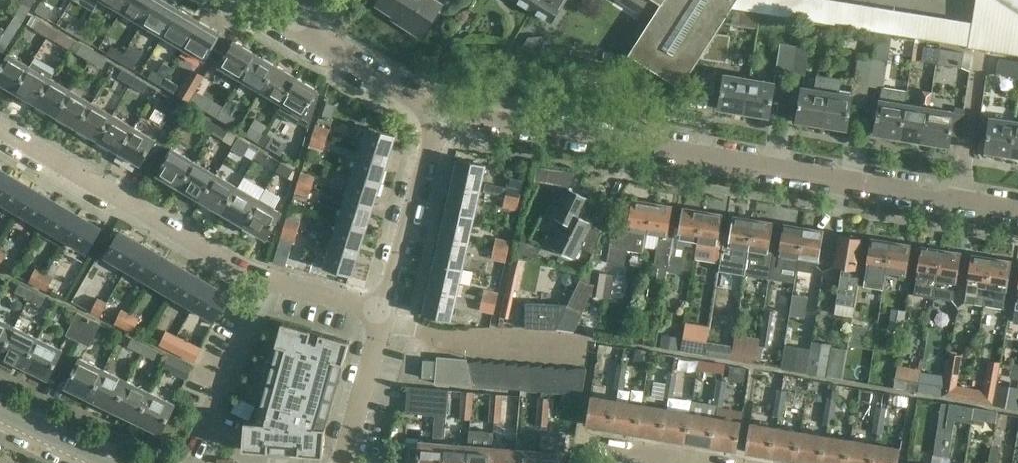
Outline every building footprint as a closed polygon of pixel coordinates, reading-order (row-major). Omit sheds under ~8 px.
[(30,8),(35,0),(24,0),(22,3),(30,8)] [(120,12),(127,0),(101,0),(120,12)] [(120,12),(141,24),(155,0),(127,0),(120,12)] [(162,36),(178,8),(164,0),(155,0),(141,24),(162,36)] [(395,16),(394,19),(406,27),(410,21),(425,30),(440,5),(433,0),(382,0),(378,5),(395,16)] [(537,0),(515,0),(531,10),(537,0)] [(532,10),(551,21),(564,0),(537,0),(532,10)] [(616,3),(640,17),(648,3),(643,0),(618,0),(616,3)] [(709,42),(731,7),(736,0),(664,0),(661,4),(628,54),(663,77),(674,60),(691,70),(709,42)] [(731,7),(772,14),(774,0),(736,0),(731,7)] [(772,14),(786,16),(789,0),(774,0),(772,14)] [(786,16),(801,19),(804,0),(789,0),(786,16)] [(815,21),(819,0),(804,0),(801,19),(815,21)] [(830,24),(834,0),(833,0),(819,0),(815,21),(830,24)] [(830,24),(845,26),(849,2),(834,0),(830,24)] [(1009,10),(999,3),(994,0),(977,0),(973,22),(969,46),(976,47),(989,49),(1017,54),(1017,15),(1009,10)] [(999,3),(1009,10),(1015,0),(1001,0),(999,3)] [(1009,10),(1017,15),(1017,0),(1015,0),(1009,10)] [(845,26),(859,28),(863,5),(849,2),(845,26)] [(30,8),(22,3),(14,16),(10,24),(19,29),(23,21),(22,20),(30,8)] [(39,3),(35,11),(47,19),(52,11),(39,3)] [(859,28),(874,31),(878,7),(863,5),(859,28)] [(874,31),(889,33),(893,9),(878,7),(874,31)] [(162,36),(182,48),(198,20),(178,8),(162,36)] [(889,33),(905,36),(909,12),(893,9),(889,33)] [(905,36),(921,38),(925,15),(909,12),(905,36)] [(921,38),(937,41),(941,17),(925,15),(921,38)] [(953,44),(957,20),(941,17),(937,41),(953,44)] [(198,20),(182,48),(204,60),(220,33),(198,20)] [(969,46),(973,22),(957,20),(953,44),(969,46)] [(78,36),(83,28),(70,21),(65,29),(78,36)] [(47,37),(52,29),(40,22),(35,31),(47,37)] [(5,49),(12,37),(14,37),(19,29),(10,24),(0,40),(0,46),(5,49)] [(78,36),(91,44),(95,36),(83,28),(78,36)] [(72,41),(52,29),(47,37),(67,49),(72,41)] [(715,33),(699,58),(726,62),(730,35),(715,33)] [(240,79),(255,53),(234,41),(219,67),(240,79)] [(790,72),(794,45),(780,43),(775,70),(790,72)] [(119,61),(124,53),(111,45),(107,54),(119,61)] [(794,45),(790,72),(804,75),(808,47),(794,45)] [(936,63),(939,48),(923,45),(921,61),(936,63)] [(88,61),(93,53),(82,46),(77,55),(88,61)] [(939,48),(936,63),(961,67),(964,52),(939,48)] [(93,53),(88,61),(102,69),(107,61),(93,53)] [(124,53),(119,61),(132,68),(137,60),(124,53)] [(276,66),(255,53),(240,79),(261,92),(276,66)] [(29,66),(8,54),(0,69),(0,84),(14,92),(29,66)] [(868,85),(872,58),(857,55),(853,83),(868,85)] [(29,66),(14,92),(35,104),(50,78),(55,70),(35,57),(29,66)] [(872,58),(868,85),(882,88),(887,60),(872,58)] [(998,58),(996,73),(1017,77),(1017,61),(998,58)] [(663,77),(680,87),(691,70),(674,60),(663,77)] [(261,92),(281,104),(297,77),(276,66),(261,92)] [(177,94),(189,102),(204,77),(192,69),(177,94)] [(161,85),(165,77),(153,70),(149,78),(161,85)] [(129,86),(134,77),(123,71),(118,79),(129,86)] [(744,112),(749,78),(724,74),(719,108),(744,112)] [(821,125),(829,77),(817,75),(814,88),(801,87),(796,121),(821,125)] [(134,77),(129,86),(143,94),(148,85),(134,77)] [(165,77),(161,85),(173,92),(178,84),(165,77)] [(282,104),(277,111),(298,124),(299,121),(309,127),(319,95),(316,93),(318,90),(297,77),(282,104)] [(829,77),(821,125),(846,129),(852,95),(839,93),(841,79),(829,77)] [(35,104),(56,116),(71,91),(50,78),(35,104)] [(749,78),(744,112),(768,116),(774,82),(749,78)] [(899,138),(904,103),(905,98),(906,92),(882,89),(880,100),(879,99),(874,133),(899,138)] [(56,116),(77,128),(92,103),(71,91),(56,116)] [(165,95),(160,104),(173,111),(178,102),(165,95)] [(77,128),(97,140),(112,115),(92,103),(77,128)] [(217,119),(222,111),(209,103),(204,111),(217,119)] [(899,138),(923,142),(929,107),(904,103),(899,138)] [(929,107),(923,142),(948,146),(954,111),(929,107)] [(222,111),(217,119),(229,126),(233,118),(222,111)] [(97,140),(118,153),(133,127),(112,115),(97,140)] [(1015,121),(990,118),(982,117),(978,139),(986,140),(985,152),(1010,155),(1015,121)] [(211,133),(216,125),(205,118),(199,127),(211,133)] [(1015,121),(1010,155),(1017,156),(1017,121),(1015,121)] [(216,125),(211,133),(232,146),(237,138),(216,125)] [(311,135),(325,139),(328,130),(314,126),(311,135)] [(152,165),(164,145),(133,127),(118,153),(140,165),(143,160),(152,165)] [(258,143),(263,135),(250,127),(245,135),(258,143)] [(361,151),(387,159),(394,135),(369,127),(361,151)] [(263,135),(258,143),(270,150),(275,142),(263,135)] [(325,139),(311,135),(308,144),(322,148),(325,139)] [(254,159),(259,150),(237,138),(232,146),(254,159)] [(179,188),(194,162),(172,149),(157,175),(179,188)] [(259,150),(254,159),(265,165),(270,157),(259,150)] [(379,183),(387,159),(361,151),(354,175),(379,183)] [(453,185),(479,191),(485,164),(459,159),(453,185)] [(216,174),(194,162),(179,188),(201,201),(216,174)] [(281,163),(276,171),(287,178),(292,170),(281,163)] [(9,174),(0,169),(0,190),(9,174)] [(297,182),(310,186),(313,176),(300,172),(297,182)] [(19,212),(32,188),(9,174),(0,190),(0,201),(19,212)] [(201,201),(222,213),(237,187),(216,174),(201,201)] [(372,206),(379,183),(354,175),(347,198),(372,206)] [(310,186),(297,182),(294,191),(307,195),(310,186)] [(453,185),(447,211),(474,217),(479,191),(453,185)] [(222,213),(244,226),(259,199),(237,187),(222,213)] [(506,196),(519,200),(521,190),(508,187),(506,196)] [(19,212),(41,225),(55,201),(32,188),(19,212)] [(563,221),(551,245),(576,258),(581,248),(591,253),(602,231),(592,226),(593,224),(579,217),(588,199),(568,189),(555,217),(563,221)] [(519,200),(506,196),(503,207),(517,210),(519,200)] [(365,229),(372,206),(347,198),(339,221),(365,229)] [(259,199),(244,226),(266,239),(281,212),(259,199)] [(648,233),(652,203),(633,200),(630,220),(621,218),(618,238),(611,237),(607,263),(625,266),(628,250),(645,252),(648,233)] [(79,215),(55,201),(41,225),(65,239),(79,215)] [(652,203),(648,233),(659,235),(657,249),(654,267),(668,269),(675,228),(668,226),(672,206),(652,203)] [(675,228),(668,269),(668,271),(680,273),(683,255),(681,255),(682,249),(684,250),(685,246),(697,248),(703,211),(684,208),(681,229),(675,228)] [(447,211),(441,237),(468,243),(474,217),(447,211)] [(703,211),(697,248),(696,257),(720,261),(723,245),(718,244),(723,214),(703,211)] [(101,228),(79,215),(65,239),(88,252),(101,228)] [(725,235),(721,261),(732,263),(734,247),(748,249),(753,219),(734,216),(731,235),(725,235)] [(282,229),(296,233),(299,223),(285,219),(282,229)] [(748,249),(744,276),(769,280),(772,259),(775,243),(769,242),(773,222),(753,219),(748,249)] [(358,252),(365,229),(339,221),(332,244),(358,252)] [(797,269),(804,227),(785,224),(781,244),(778,266),(797,269)] [(823,230),(804,227),(797,269),(812,272),(813,265),(817,266),(818,260),(818,261),(818,260),(823,230)] [(296,233),(282,229),(279,238),(293,242),(296,233)] [(126,268),(141,244),(119,230),(104,255),(126,268)] [(850,237),(840,235),(835,265),(841,266),(835,303),(854,307),(858,283),(854,283),(861,238),(859,238),(857,236),(851,235),(850,237)] [(462,269),(468,243),(441,237),(435,262),(462,269)] [(494,247),(507,251),(510,241),(496,238),(494,247)] [(886,271),(890,241),(872,238),(867,268),(866,268),(863,287),(883,290),(886,271)] [(521,241),(518,253),(537,258),(540,247),(521,241)] [(890,241),(886,271),(900,274),(899,279),(903,279),(904,274),(905,274),(910,244),(890,241)] [(126,268),(148,281),(163,256),(141,244),(126,268)] [(358,252),(332,244),(325,268),(350,276),(358,252)] [(936,280),(941,249),(921,246),(917,277),(918,277),(915,294),(933,297),(936,280)] [(507,251),(494,247),(491,257),(505,260),(507,251)] [(941,249),(936,280),(933,297),(948,300),(952,299),(955,283),(956,283),(960,252),(941,249)] [(964,302),(974,303),(983,305),(991,258),(972,254),(964,302)] [(185,269),(163,256),(148,281),(170,294),(185,269)] [(509,318),(522,260),(513,258),(499,316),(509,318)] [(1010,261),(991,258),(983,305),(1003,308),(1004,295),(1005,291),(1006,291),(1010,261)] [(435,262),(429,289),(456,295),(462,269),(435,262)] [(659,268),(656,282),(665,283),(667,269),(659,268)] [(39,285),(45,273),(36,269),(30,281),(39,285)] [(207,282),(185,269),(170,294),(192,307),(207,282)] [(587,283),(593,284),(591,295),(603,296),(606,273),(585,269),(580,280),(587,283)] [(45,273),(39,285),(48,290),(54,277),(45,273)] [(215,320),(229,295),(207,282),(192,307),(215,320)] [(28,299),(33,290),(20,284),(16,293),(28,299)] [(456,295),(429,289),(424,315),(450,321),(456,295)] [(33,290),(28,299),(42,305),(46,297),(33,290)] [(482,300),(495,303),(498,293),(484,290),(482,300)] [(737,320),(740,296),(734,295),(730,319),(737,320)] [(97,298),(91,311),(100,316),(107,303),(97,298)] [(495,303),(482,300),(480,309),(493,313),(495,303)] [(525,328),(555,329),(556,329),(568,305),(525,303),(525,318),(525,328)] [(854,308),(851,329),(862,330),(863,317),(861,317),(862,309),(854,308)] [(902,330),(905,310),(892,308),(889,328),(902,330)] [(127,328),(133,316),(121,310),(115,323),(127,328)] [(764,310),(759,346),(768,347),(773,311),(764,310)] [(77,342),(89,317),(78,312),(66,337),(77,342)] [(133,316),(127,328),(151,340),(157,328),(133,316)] [(89,317),(77,342),(88,348),(100,323),(89,317)] [(0,319),(0,357),(15,326),(0,319)] [(344,363),(350,341),(321,333),(320,335),(311,332),(312,330),(282,322),(276,344),(278,345),(256,422),(245,421),(242,449),(268,452),(269,451),(298,453),(299,454),(323,456),(325,428),(324,428),(331,403),(333,396),(341,363),(344,363)] [(15,326),(0,357),(0,358),(15,365),(16,363),(24,366),(38,338),(15,326)] [(172,350),(178,337),(165,331),(159,344),(172,350)] [(178,337),(172,350),(195,361),(201,349),(178,337)] [(38,338),(24,366),(32,371),(32,373),(47,380),(62,349),(38,338)] [(140,353),(145,345),(132,338),(128,347),(140,353)] [(705,357),(731,361),(733,347),(707,343),(705,357)] [(811,343),(806,372),(826,376),(826,377),(842,379),(847,350),(831,347),(811,343)] [(145,345),(140,353),(154,360),(158,351),(145,345)] [(784,346),(783,353),(781,368),(782,368),(806,372),(810,350),(784,346)] [(733,347),(731,361),(756,365),(758,351),(733,347)] [(758,351),(756,365),(781,370),(782,368),(781,368),(783,353),(767,350),(766,353),(758,351)] [(970,389),(957,387),(962,355),(949,353),(946,376),(942,396),(942,397),(968,401),(970,389)] [(187,378),(192,368),(169,356),(164,367),(187,378)] [(699,360),(675,356),(673,363),(697,367),(699,360)] [(473,386),(469,362),(468,362),(467,358),(437,357),(434,383),(473,386)] [(89,399),(103,370),(78,360),(64,391),(80,398),(81,396),(89,399)] [(424,360),(422,377),(433,378),(435,361),(424,360)] [(469,362),(473,386),(486,387),(482,363),(481,360),(469,362)] [(725,364),(700,360),(698,371),(724,375),(725,364)] [(482,363),(486,387),(498,388),(494,364),(493,361),(482,363)] [(510,389),(506,365),(505,361),(494,364),(498,388),(510,389)] [(970,389),(968,401),(993,406),(996,383),(997,383),(1000,363),(988,361),(983,391),(970,389)] [(506,365),(510,389),(522,390),(518,366),(518,362),(506,365)] [(615,375),(624,376),(626,364),(617,362),(615,375)] [(534,391),(530,366),(530,364),(518,366),(522,390),(534,391)] [(530,366),(534,391),(546,392),(542,368),(541,365),(530,366)] [(558,393),(554,368),(553,365),(542,368),(546,392),(558,393)] [(892,387),(917,391),(921,369),(896,365),(892,387)] [(554,368),(558,393),(571,394),(566,369),(566,367),(554,368)] [(746,369),(729,367),(727,379),(744,382),(746,369)] [(566,369),(571,394),(583,395),(587,368),(578,368),(566,369)] [(917,391),(942,396),(946,376),(921,372),(921,369),(917,391)] [(127,382),(103,370),(89,399),(98,404),(97,406),(112,413),(127,382)] [(665,384),(674,385),(676,372),(667,371),(665,384)] [(624,376),(615,375),(613,387),(622,389),(624,376)] [(715,392),(725,393),(727,380),(717,379),(715,392)] [(151,392),(127,382),(112,413),(127,419),(128,417),(137,421),(151,392)] [(993,406),(1015,409),(1017,387),(997,383),(996,383),(993,406)] [(674,385),(665,384),(663,396),(672,397),(674,385)] [(444,444),(446,416),(448,390),(434,389),(408,387),(405,413),(434,415),(432,443),(420,442),(419,446),(409,445),(407,462),(442,462),(444,444)] [(775,402),(784,403),(787,391),(778,389),(775,402)] [(470,420),(472,392),(462,391),(460,419),(470,420)] [(151,392),(137,421),(145,425),(144,427),(159,434),(175,403),(151,392)] [(725,393),(715,392),(713,404),(723,406),(725,393)] [(491,407),(500,408),(502,395),(492,394),(491,407)] [(586,424),(612,429),(616,401),(590,396),(586,424)] [(538,411),(549,412),(550,399),(540,398),(538,411)] [(825,410),(834,412),(836,399),(827,398),(825,410)] [(612,429),(637,433),(641,405),(616,401),(612,429)] [(686,441),(711,445),(716,417),(715,417),(717,406),(693,402),(691,413),(686,441)] [(784,403),(775,402),(773,415),(782,416),(784,403)] [(941,457),(945,435),(950,403),(942,402),(934,456),(941,457)] [(637,433),(661,437),(666,409),(641,405),(637,433)] [(875,419),(884,421),(887,408),(878,406),(875,419)] [(500,408),(491,407),(489,421),(499,422),(500,408)] [(691,413),(666,409),(661,437),(686,441),(691,413)] [(834,412),(825,410),(823,423),(832,425),(834,412)] [(549,412),(538,411),(537,425),(547,426),(549,412)] [(716,417),(711,445),(737,450),(741,422),(716,417)] [(884,421),(875,419),(873,432),(882,433),(884,421)] [(750,423),(746,451),(771,456),(776,428),(750,423)] [(801,432),(776,428),(771,456),(796,460),(801,432)] [(815,462),(821,462),(825,436),(801,432),(796,460),(815,462)] [(945,435),(941,457),(949,458),(952,436),(945,435)] [(850,440),(825,436),(821,462),(847,462),(850,440)] [(875,444),(850,440),(847,462),(872,462),(875,444)] [(468,445),(444,444),(442,462),(467,462),(468,445)] [(872,462),(898,462),(901,448),(875,444),(872,462)] [(989,462),(991,445),(984,444),(981,462),(989,462)] [(492,447),(468,445),(467,462),(491,462),(492,447)] [(989,462),(991,462),(996,462),(999,446),(991,445),(989,462)] [(516,449),(492,447),(491,462),(515,462),(516,449)] [(539,451),(516,449),(515,462),(539,462),(539,451)] [(564,453),(539,451),(539,462),(564,462),(564,453)]
